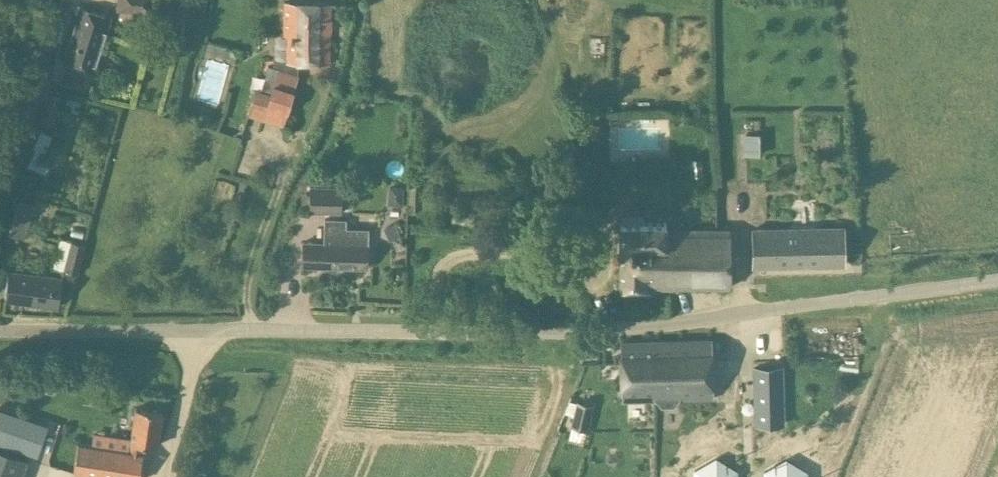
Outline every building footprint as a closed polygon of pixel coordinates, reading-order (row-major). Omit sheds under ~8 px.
[(117,10),(149,19),(154,0),(120,0),(117,10)] [(331,4),(285,2),(285,40),(290,40),(290,61),(274,60),(274,66),(268,64),(265,72),(267,73),(262,90),(256,88),(248,115),(283,126),(299,75),(296,74),(296,62),(330,63),(331,31),(328,31),(328,20),(331,20),(331,4)] [(64,61),(95,71),(111,16),(81,7),(64,61)] [(742,133),(743,155),(759,154),(759,132),(742,133)] [(311,186),(310,211),(342,212),(343,187),(311,186)] [(15,214),(10,231),(25,236),(30,218),(15,214)] [(303,265),(367,268),(369,228),(346,228),(346,219),(325,218),(325,242),(304,242),(303,265)] [(620,290),(650,290),(650,286),(730,286),(730,228),(667,228),(667,222),(620,222),(620,290)] [(845,225),(751,227),(752,266),(846,266),(845,225)] [(71,240),(63,269),(79,273),(86,244),(71,240)] [(6,299),(59,305),(62,277),(9,270),(6,299)] [(714,399),(712,339),(621,341),(623,402),(657,401),(661,406),(674,405),(678,400),(714,399)] [(782,367),(754,367),(754,387),(766,386),(767,424),(783,423),(782,367)] [(81,384),(94,384),(94,373),(81,373),(81,384)] [(572,420),(589,424),(594,404),(576,400),(572,420)] [(136,406),(129,450),(142,452),(143,443),(158,446),(163,411),(136,406)] [(38,456),(48,424),(0,408),(0,443),(38,456)] [(142,452),(129,450),(78,443),(74,471),(75,471),(75,476),(140,476),(143,453),(142,452)] [(28,458),(0,449),(0,476),(21,476),(28,458)] [(738,469),(716,456),(693,469),(693,476),(738,476),(738,469)] [(808,470),(786,457),(764,470),(763,476),(808,476),(808,470)]
